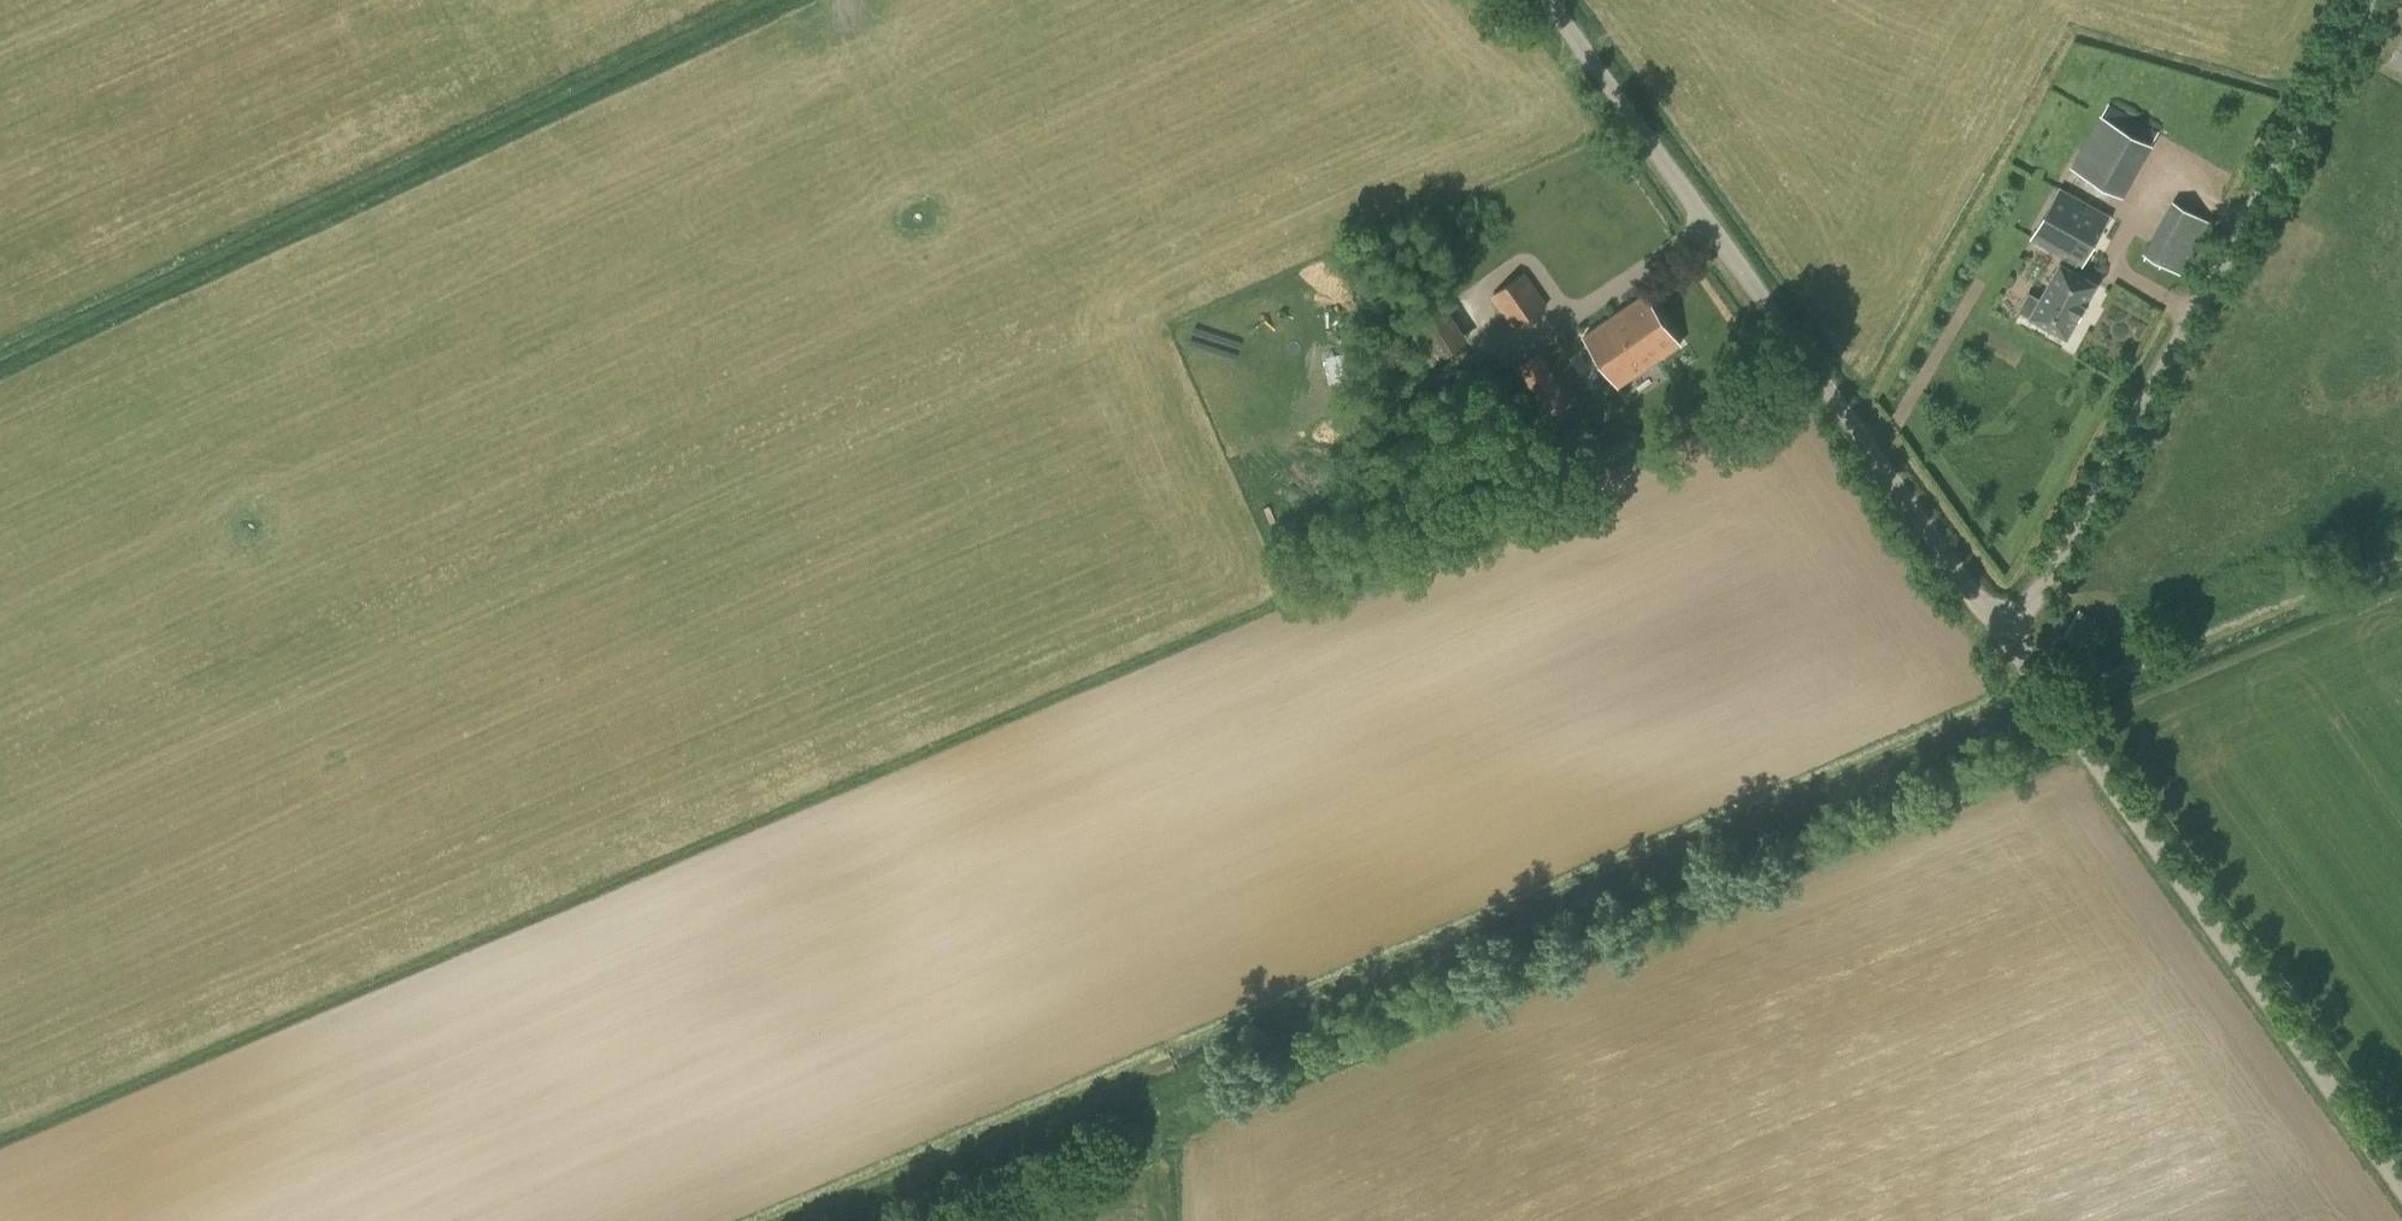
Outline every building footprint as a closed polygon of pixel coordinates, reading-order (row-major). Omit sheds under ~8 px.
[(2401,70),(2401,38),(2388,62),(2401,70)] [(2099,116),(2071,166),(2125,196),(2153,146),(2099,116)] [(2062,264),(2074,271),(2077,264),(2083,267),(2111,217),(2062,189),(2033,240),(2066,258),(2062,264)] [(2173,205),(2143,254),(2153,260),(2179,274),(2207,224),(2173,205)] [(2062,264),(2042,299),(2029,292),(2019,310),(2032,317),(2068,337),(2098,284),(2074,271),(2062,264)] [(1491,296),(1514,328),(1548,304),(1525,272),(1491,296)] [(1585,337),(1619,386),(1680,344),(1646,295),(1585,337)] [(1516,367),(1549,416),(1572,401),(1539,352),(1516,367)] [(2081,644),(2091,650),(2100,635),(2089,629),(2099,612),(2084,603),(2064,636),(2080,646),(2081,644)]
